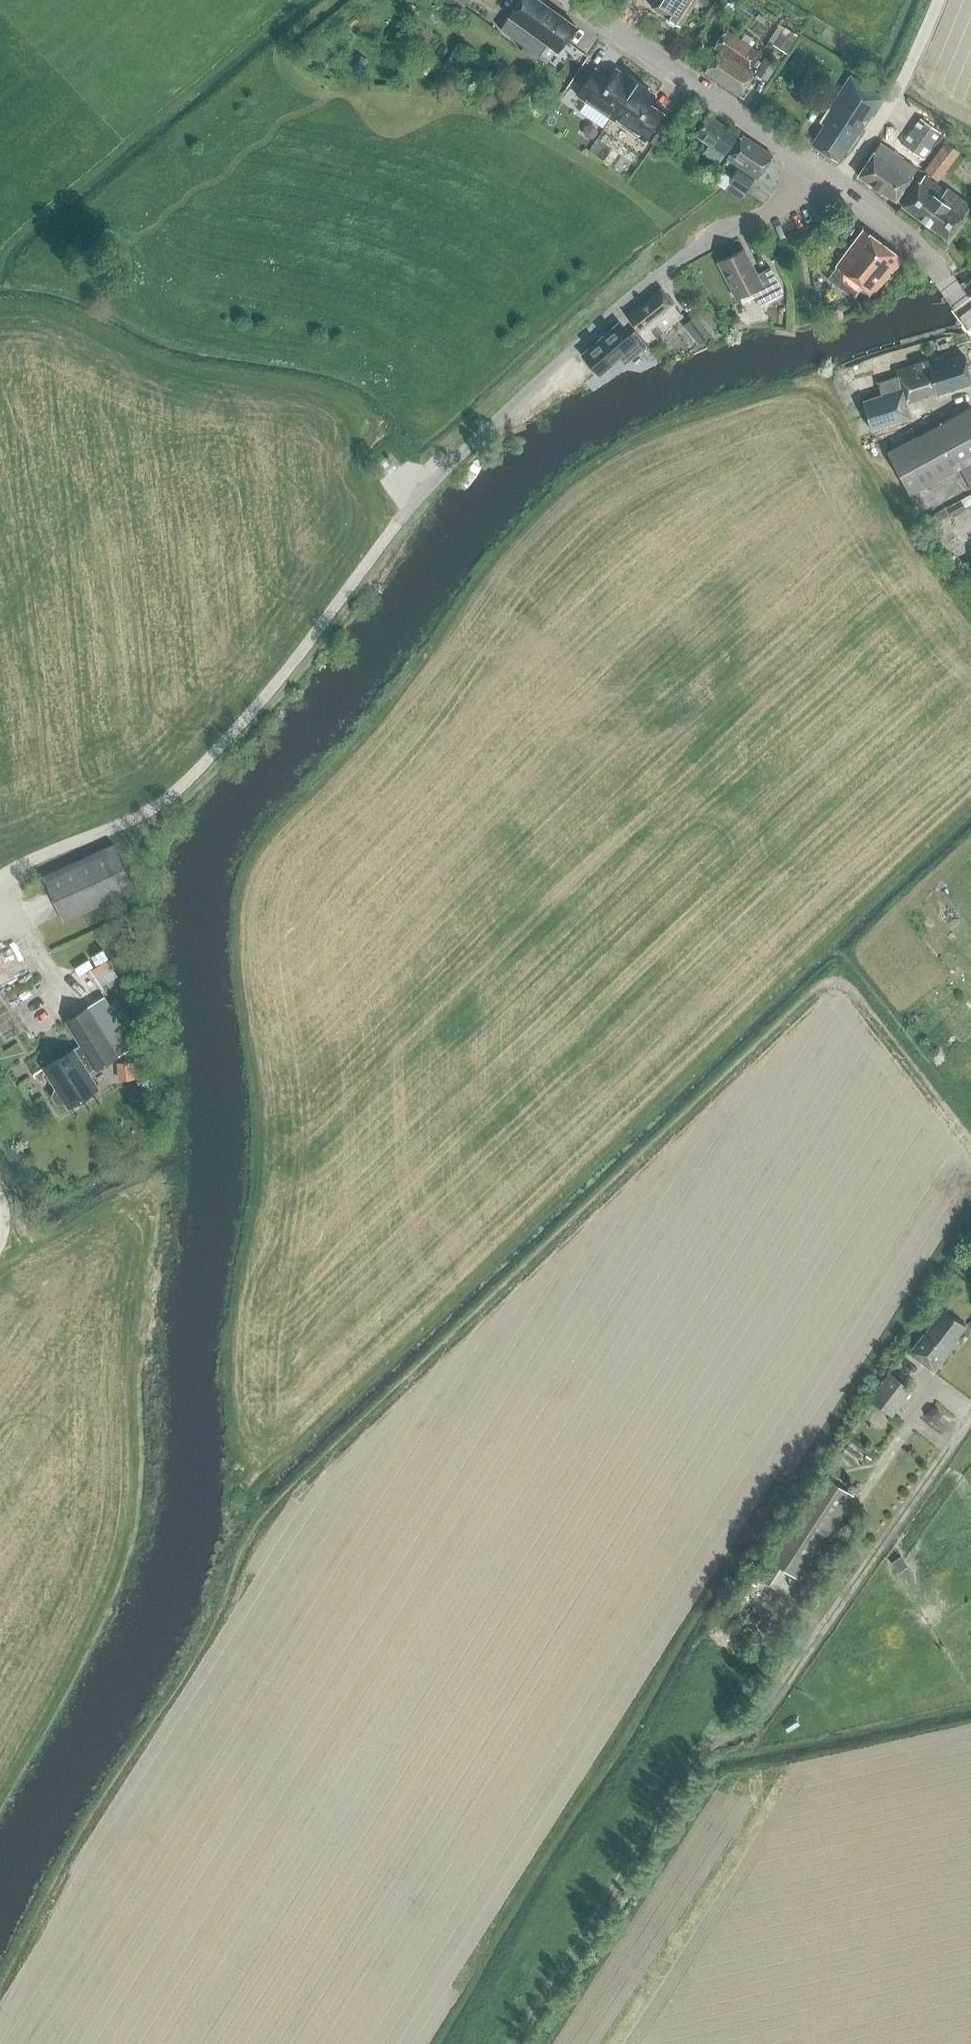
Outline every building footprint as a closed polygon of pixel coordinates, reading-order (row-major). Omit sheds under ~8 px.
[(550,8),(539,0),(519,0),(508,16),(508,17),(499,29),(523,46),(550,8)] [(676,24),(678,25),(695,0),(654,0),(650,7),(666,17),(666,21),(673,26),(676,24)] [(523,46),(520,51),(535,62),(547,45),(556,52),(575,26),(550,8),(523,46)] [(777,25),(767,42),(772,45),(771,46),(786,55),(797,36),(777,25)] [(718,50),(703,72),(738,94),(752,73),(748,70),(759,54),(725,30),(713,47),(718,50)] [(355,53),(347,64),(359,73),(367,62),(355,53)] [(754,73),(766,81),(777,65),(765,56),(754,73)] [(594,68),(591,73),(576,95),(610,118),(635,80),(624,73),(623,74),(615,69),(609,77),(594,68)] [(856,135),(881,98),(849,76),(818,122),(823,125),(810,143),(836,160),(843,149),(847,151),(857,136),(856,135)] [(635,80),(610,118),(645,141),(663,114),(649,104),(654,95),(646,90),(647,88),(635,80)] [(717,162),(736,135),(707,116),(695,133),(683,125),(676,136),(688,143),(694,134),(708,144),(703,152),(717,162)] [(919,118),(901,144),(922,158),(940,132),(919,118)] [(756,178),(770,156),(742,136),(726,158),(756,178)] [(939,181),(959,149),(942,139),(923,171),(939,181)] [(894,200),(915,168),(878,144),(873,152),(857,175),(894,200)] [(753,180),(737,169),(728,183),(744,194),(753,180)] [(922,176),(901,206),(945,238),(969,205),(946,188),(944,191),(922,176)] [(872,293),(899,258),(862,230),(835,266),(826,278),(852,298),(862,286),(872,293)] [(742,249),(717,262),(735,298),(750,290),(758,304),(781,292),(769,267),(754,274),(742,249)] [(624,316),(646,343),(680,316),(673,306),(672,307),(659,290),(627,315),(626,314),(624,316)] [(705,326),(696,315),(682,326),(691,337),(705,326)] [(602,346),(585,359),(598,376),(613,365),(614,367),(621,361),(626,368),(649,350),(637,335),(631,340),(621,327),(600,344),(602,346)] [(926,365),(925,360),(895,370),(897,377),(877,383),(881,395),(861,401),(870,429),(909,417),(904,402),(970,382),(970,351),(926,365)] [(969,406),(886,452),(909,494),(959,467),(970,490),(970,410),(969,406)] [(42,877),(64,923),(134,890),(113,844),(42,877)] [(42,1068),(54,1088),(53,1089),(52,1091),(51,1094),(51,1095),(51,1096),(55,1103),(60,1104),(64,1103),(67,1107),(97,1088),(87,1072),(94,1068),(94,1069),(116,1055),(87,1007),(65,1021),(79,1044),(42,1068)] [(137,1078),(135,1061),(122,1062),(124,1079),(137,1078)] [(954,1338),(965,1325),(943,1308),(908,1352),(933,1371),(957,1340),(954,1338)] [(868,1400),(890,1417),(911,1390),(889,1373),(868,1400)] [(808,1562),(853,1494),(821,1474),(777,1542),(808,1562)]
